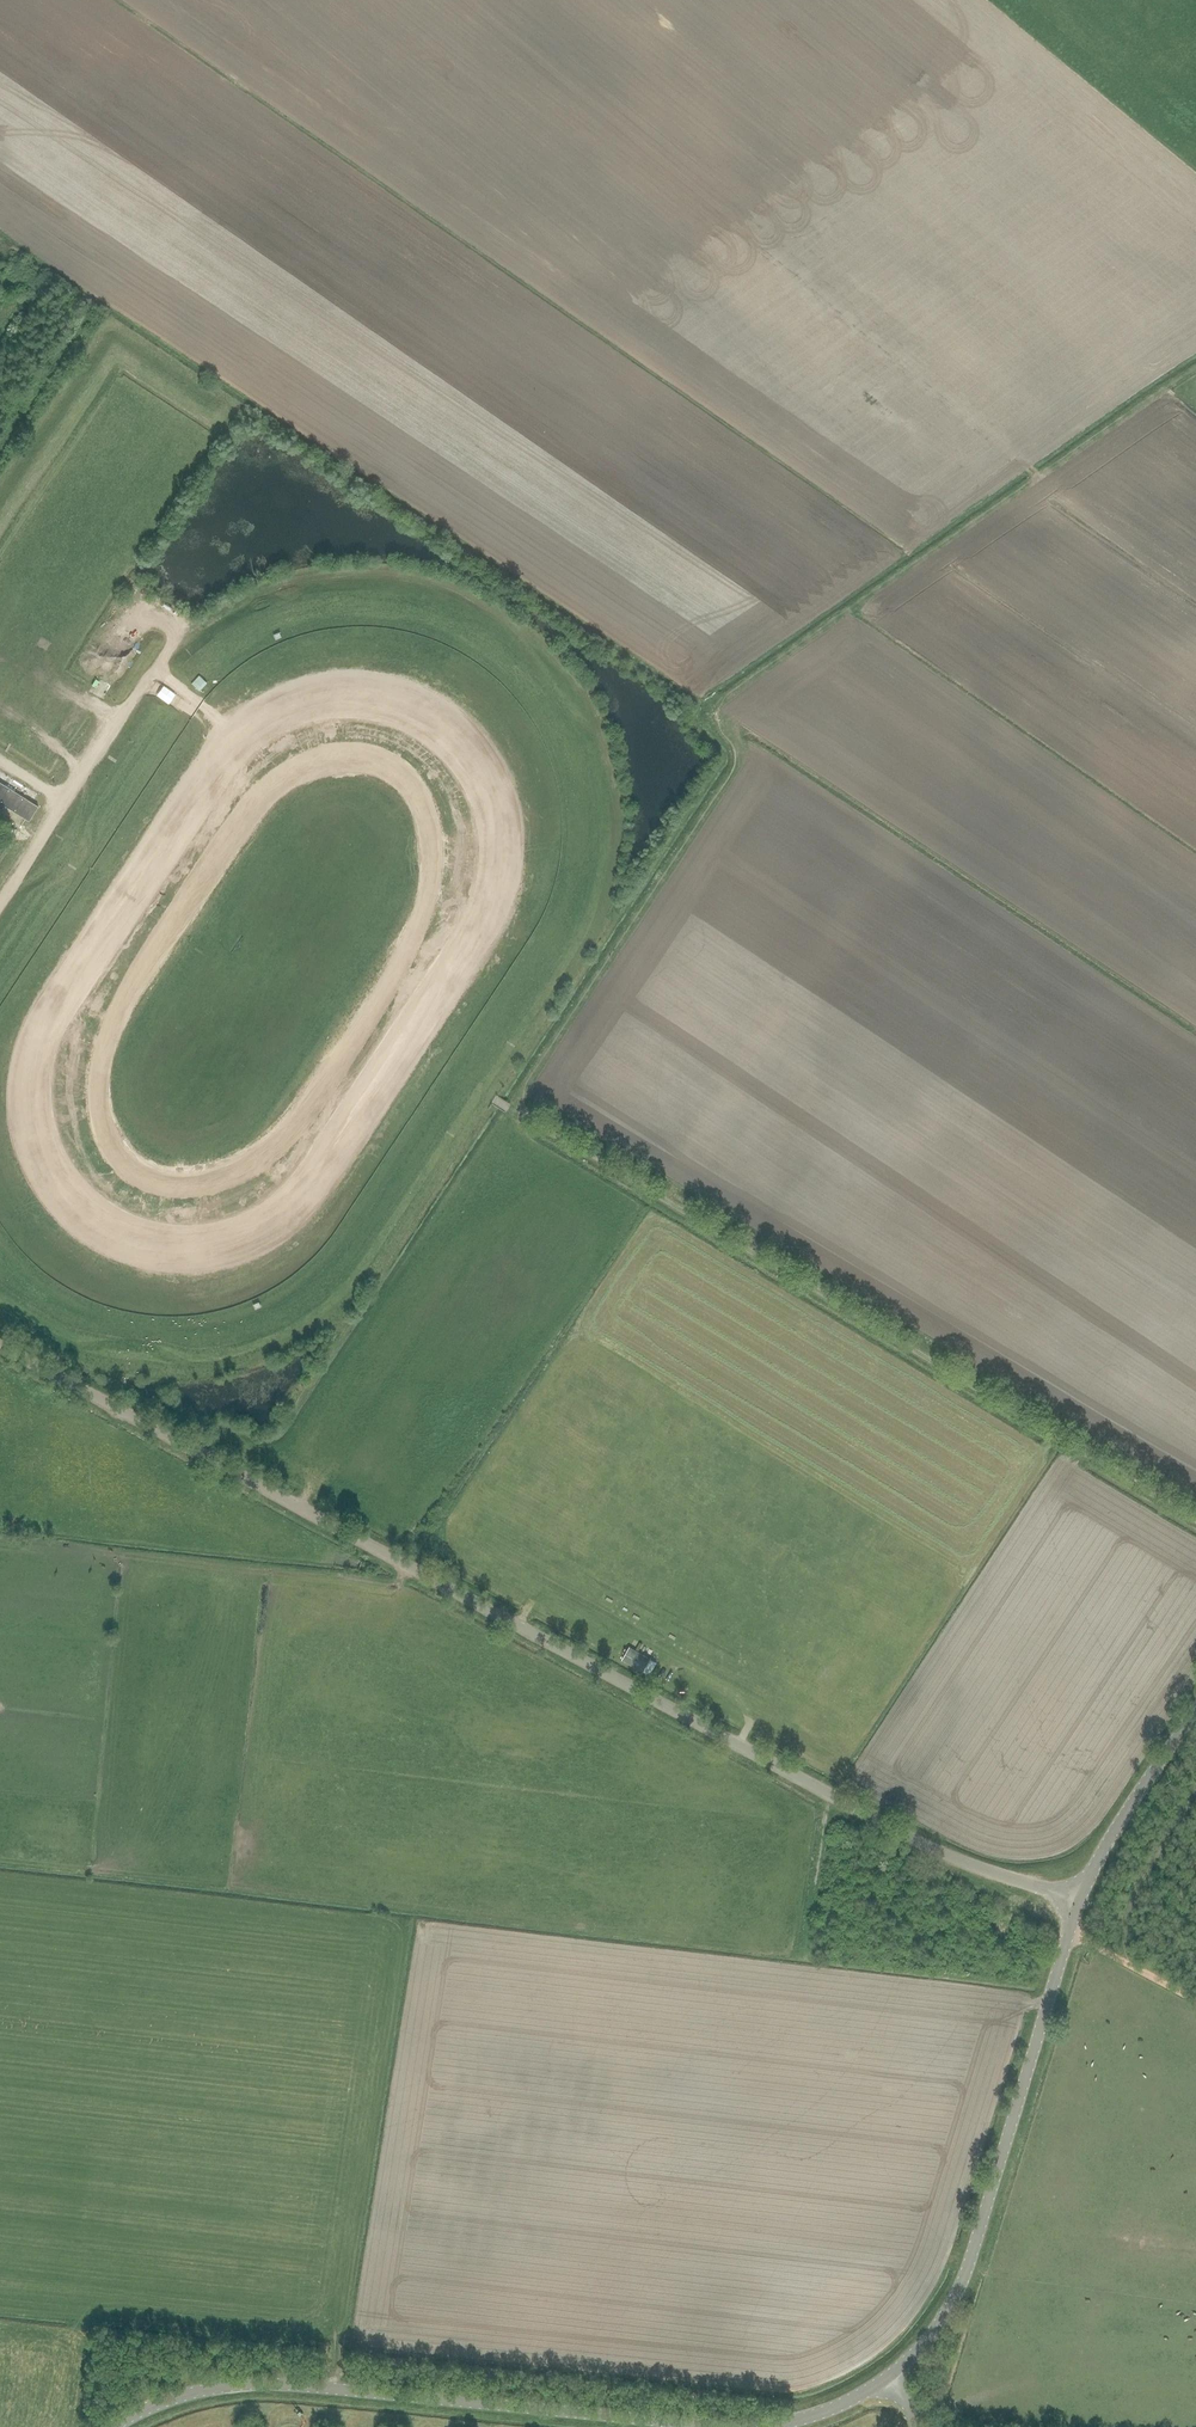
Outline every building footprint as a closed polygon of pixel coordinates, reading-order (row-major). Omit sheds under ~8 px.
[(194,683),(202,689),(209,681),(201,675),(194,683)] [(101,679),(96,694),(107,699),(113,683),(101,679)] [(0,781),(0,802),(26,819),(29,821),(39,806),(0,781)] [(651,1659),(629,1647),(622,1661),(643,1673),(651,1659)]
